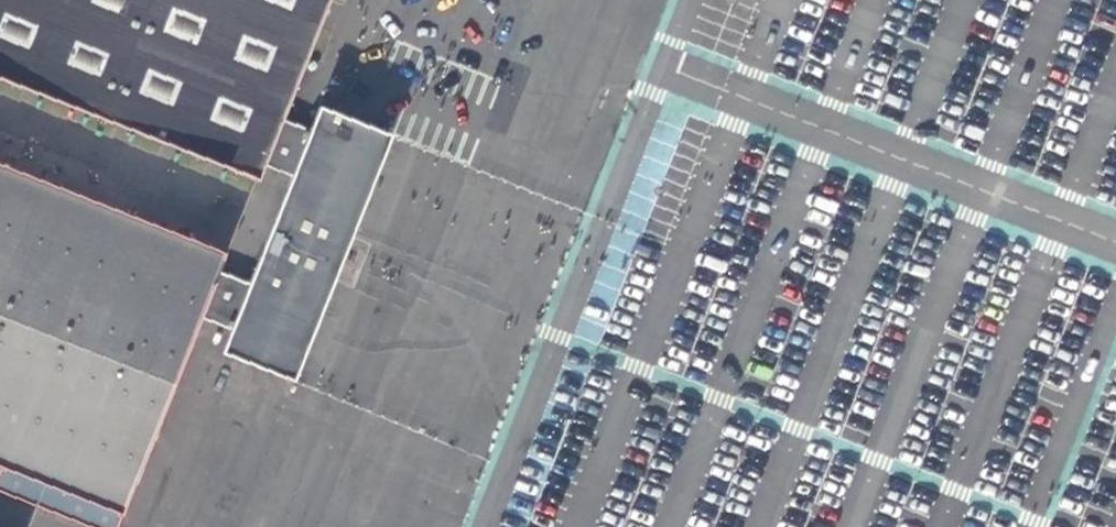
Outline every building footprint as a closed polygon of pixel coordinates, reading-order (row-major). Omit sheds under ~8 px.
[(280,117),(326,0),(0,0),(0,79),(256,179),(262,164),(280,117)] [(375,177),(391,135),(319,107),(310,130),(292,176),(250,283),(232,329),(223,352),(294,380),(315,330),(344,254),(375,177)] [(292,176),(310,130),(280,117),(262,164),(292,176)] [(0,167),(0,463),(7,465),(5,470),(2,469),(0,473),(0,491),(35,504),(39,492),(35,491),(41,479),(37,477),(41,466),(71,478),(66,490),(68,491),(63,502),(59,500),(55,512),(92,526),(118,526),(123,516),(119,514),(121,510),(125,512),(201,317),(219,271),(225,256),(0,167)] [(232,329),(250,283),(219,271),(201,317),(232,329)] [(39,492),(35,504),(55,512),(59,500),(63,502),(68,491),(66,490),(71,478),(41,466),(37,477),(41,479),(35,491),(39,492)]
